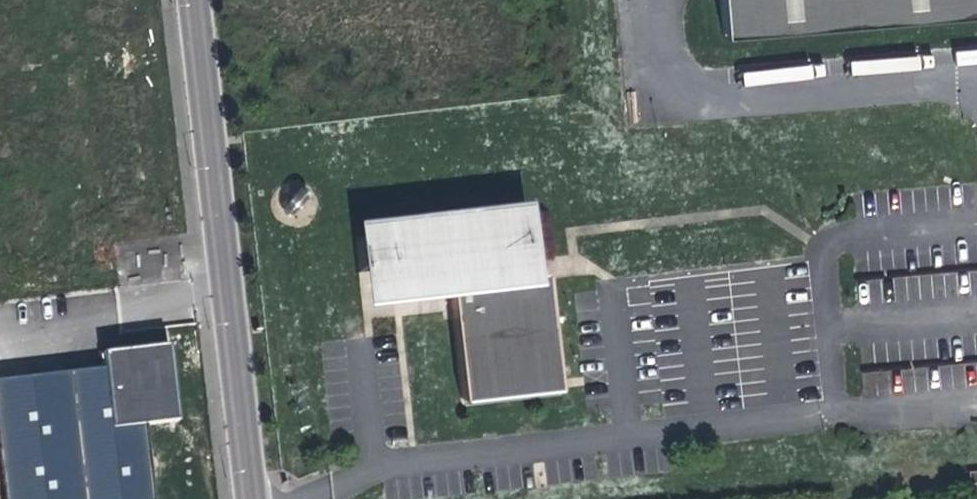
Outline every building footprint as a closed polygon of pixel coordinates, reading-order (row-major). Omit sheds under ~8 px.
[(721,38),(976,23),(976,0),(718,0),(721,38)] [(391,229),(392,238),(525,227),(524,218),(391,229)] [(525,227),(392,238),(393,255),(391,256),(394,295),(431,292),(451,290),(453,309),(462,309),(468,389),(540,382),(538,355),(548,355),(547,341),(538,343),(535,307),(551,306),(549,280),(532,282),(528,243),(526,243),(525,227)] [(462,309),(453,309),(461,398),(558,390),(551,306),(535,307),(538,343),(547,341),(548,355),(538,355),(540,382),(468,389),(462,309)] [(0,383),(0,498),(143,498),(136,426),(158,424),(157,409),(151,347),(81,354),(83,375),(0,383)]
